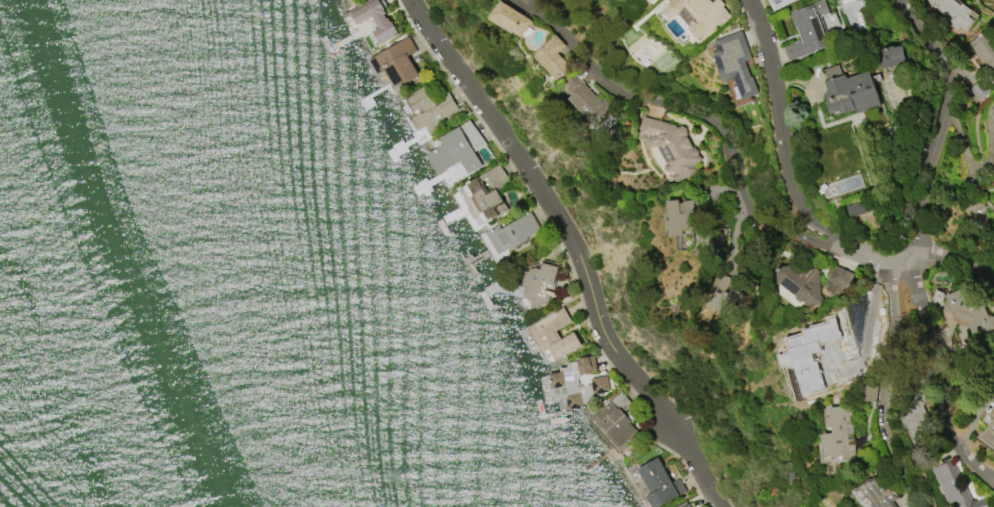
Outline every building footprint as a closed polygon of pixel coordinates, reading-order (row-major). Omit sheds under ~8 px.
[(340,15),(366,0),(382,0),(386,6),(382,8),(385,13),(383,14),(385,17),(386,17),(389,21),(390,21),(397,33),(378,43),(371,31),(378,27),(371,16),(348,29),(340,15)] [(489,16),(500,0),(531,21),(520,37),(513,31),(512,33),(490,19),(491,17),(489,16)] [(711,2),(713,0),(720,0),(724,4),(722,6),(730,14),(698,42),(674,15),(668,19),(660,10),(666,5),(665,3),(669,0),(709,0),(711,2)] [(771,11),(766,0),(794,0),(771,11)] [(787,60),(828,46),(818,17),(828,13),(824,0),(823,0),(789,11),(798,40),(782,46),(787,60)] [(847,32),(865,26),(860,8),(863,7),(861,0),(837,0),(847,32)] [(944,17),(922,0),(952,0),(959,5),(960,3),(971,11),(966,16),(972,20),(964,32),(958,27),(955,31),(941,21),(944,17)] [(993,76),(993,75),(993,43),(983,30),(966,44),(993,76)] [(712,41),(740,31),(750,57),(743,60),(750,76),(751,76),(758,93),(741,99),(733,80),(735,79),(734,77),(722,82),(710,52),(715,50),(712,41)] [(544,43),(553,34),(563,45),(556,52),(569,66),(555,80),(533,56),(535,55),(534,54),(544,43)] [(376,74),(368,60),(407,36),(415,50),(406,55),(418,75),(410,81),(409,79),(395,87),(391,81),(390,82),(383,70),(376,74)] [(876,67),(904,64),(902,45),(874,49),(876,67)] [(822,81),(843,74),(845,78),(868,70),(880,105),(855,113),(853,108),(838,113),(837,111),(829,114),(822,92),(826,91),(822,81)] [(600,133),(618,115),(601,99),(600,100),(575,75),(563,86),(571,94),(567,99),(600,133)] [(457,109),(446,90),(435,96),(428,84),(406,96),(424,128),(457,109)] [(651,156),(650,152),(649,148),(647,147),(645,139),(642,139),(640,138),(639,135),(639,132),(643,116),(658,120),(673,124),(675,127),(677,126),(680,125),(683,127),(686,134),(685,136),(691,147),(693,147),(696,151),(695,153),(700,159),(692,165),(696,169),(687,178),(684,175),(677,180),(675,180),(672,176),(669,179),(664,174),(661,170),(659,168),(656,165),(654,162),(653,159),(651,156)] [(439,137),(468,120),(485,143),(472,150),(481,165),(466,173),(459,161),(437,173),(425,153),(442,143),(439,137)] [(481,224),(476,215),(471,218),(465,208),(468,206),(463,198),(466,197),(459,185),(474,176),(475,177),(497,163),(507,179),(493,187),(506,208),(496,214),(497,215),(487,221),(487,220),(481,224)] [(666,237),(682,236),(681,229),(696,228),(694,199),(664,201),(666,237)] [(868,211),(865,200),(845,206),(848,217),(868,211)] [(529,211),(540,229),(526,238),(527,239),(512,248),(510,246),(497,254),(483,232),(497,224),(500,228),(529,211)] [(521,285),(524,274),(525,274),(526,271),(527,272),(528,269),(530,269),(530,267),(533,268),(533,267),(539,268),(541,262),(557,267),(552,284),(546,282),(544,289),(553,292),(554,293),(554,294),(553,295),(552,296),(549,295),(547,303),(544,302),(544,303),(543,303),(543,304),(542,305),(541,305),(540,305),(539,305),(538,308),(533,306),(533,304),(532,304),(533,301),(531,300),(531,299),(523,297),(524,295),(523,294),(525,287),(521,285)] [(776,289),(796,288),(797,305),(819,303),(817,265),(775,267),(776,289)] [(827,280),(834,265),(853,273),(846,289),(843,287),(840,294),(835,292),(834,294),(820,287),(825,278),(827,280)] [(731,289),(735,280),(718,272),(703,303),(734,317),(745,295),(731,289)] [(988,313),(993,316),(993,337),(982,331),(979,336),(967,330),(967,329),(958,325),(959,323),(954,321),(950,330),(943,326),(948,316),(941,313),(947,300),(945,295),(961,291),(965,296),(965,297),(978,303),(977,306),(989,312),(988,313)] [(526,327),(561,307),(570,322),(555,330),(560,338),(573,331),(581,345),(555,361),(548,349),(541,353),(526,327)] [(788,339),(806,392),(821,387),(809,351),(818,348),(816,342),(826,339),(824,332),(814,336),(813,331),(788,339)] [(609,395),(606,375),(592,377),(585,378),(585,373),(596,372),(593,358),(560,363),(563,383),(575,381),(578,400),(609,395)] [(590,417),(620,391),(631,404),(626,408),(628,410),(629,408),(638,418),(631,424),(636,431),(617,448),(590,417)] [(906,444),(927,442),(924,393),(903,394),(906,444)] [(820,463),(854,462),(852,405),(829,406),(830,433),(818,433),(820,463)] [(977,437),(993,413),(993,448),(993,449),(977,437)] [(685,491),(657,506),(653,506),(646,495),(650,493),(636,468),(656,456),(670,481),(677,477),(685,491)] [(949,506),(989,506),(984,496),(971,502),(952,459),(932,468),(949,506)] [(891,502),(894,506),(862,506),(850,491),(871,475),(880,487),(887,483),(897,497),(891,502)] [(688,502),(691,506),(671,506),(685,499),(687,503),(688,502)]
